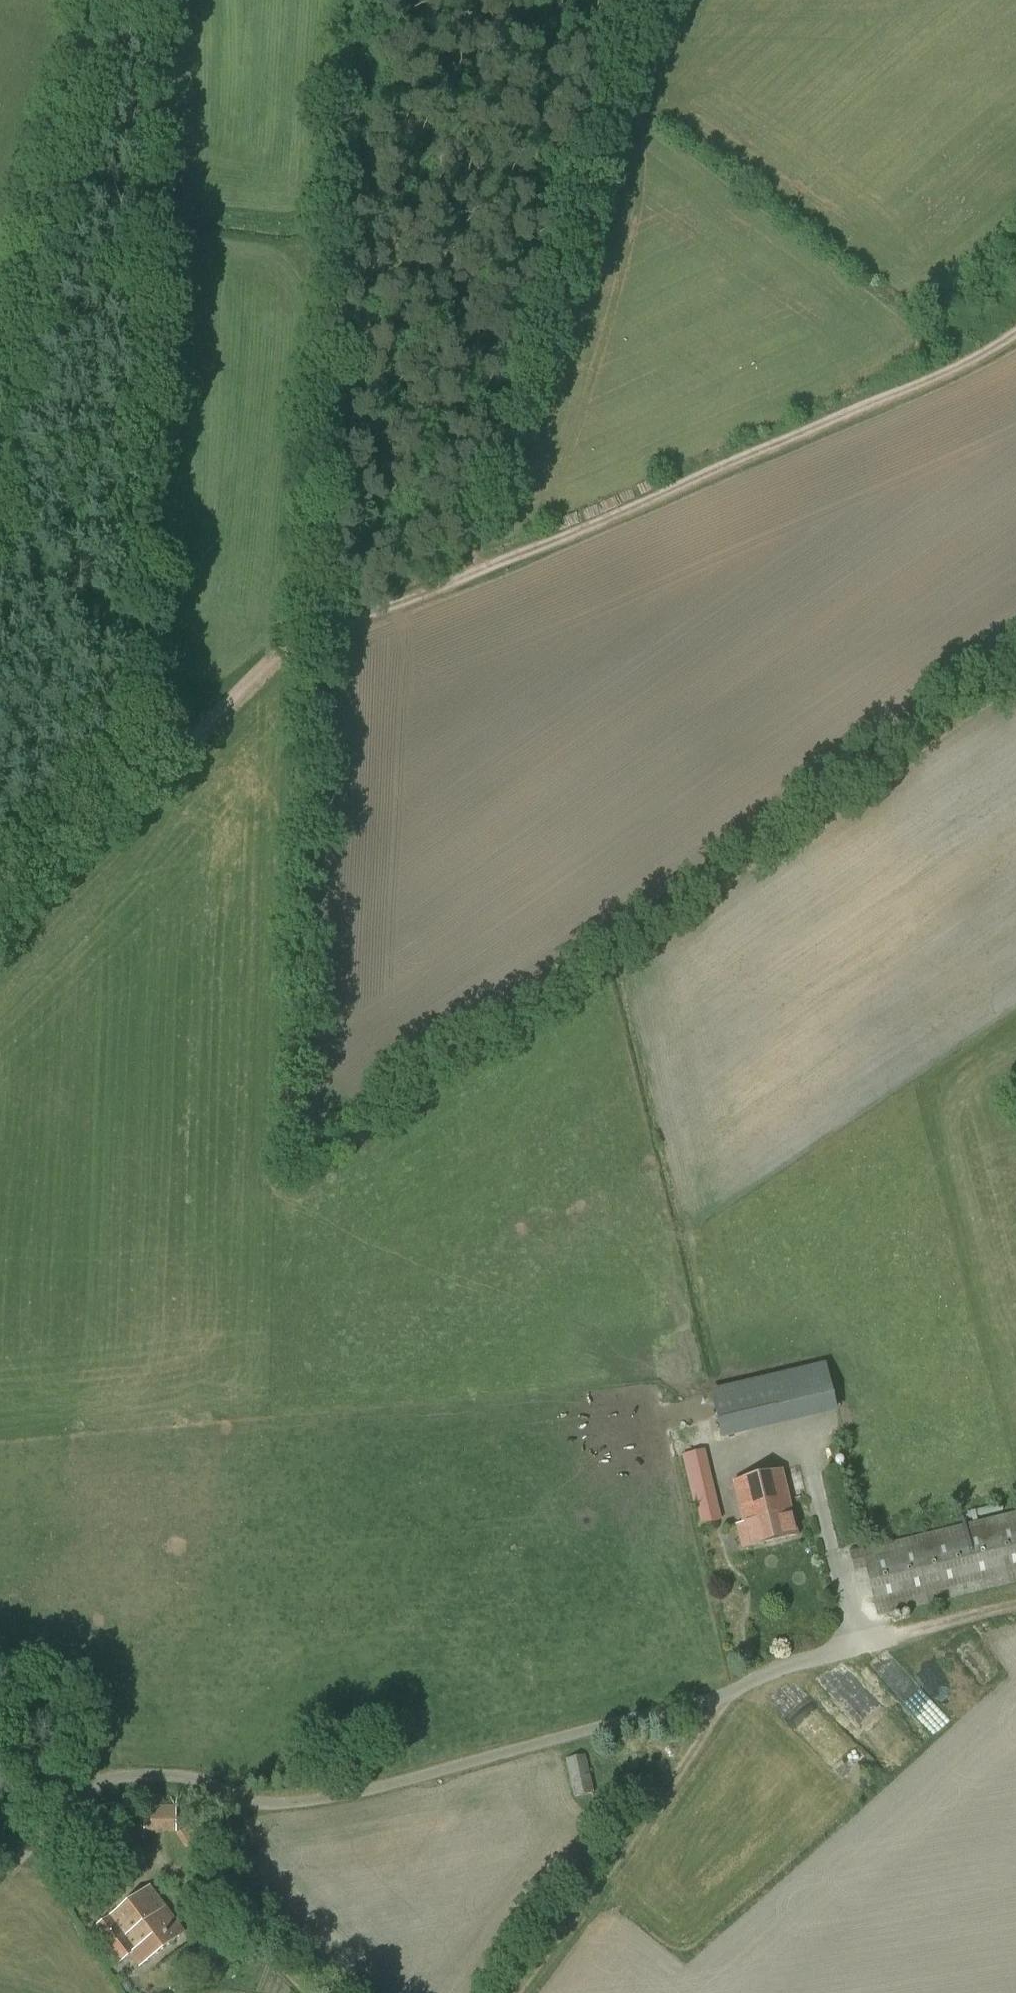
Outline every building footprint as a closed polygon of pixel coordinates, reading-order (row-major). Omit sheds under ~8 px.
[(824,1361),(707,1389),(719,1437),(835,1409),(824,1361)] [(703,1450),(683,1455),(694,1504),(697,1504),(702,1525),(720,1521),(703,1450)] [(735,1525),(741,1550),(797,1536),(781,1470),(732,1482),(742,1523),(735,1525)] [(853,1573),(865,1571),(877,1618),(1015,1584),(1015,1513),(849,1553),(853,1573)] [(566,1759),(574,1799),(594,1794),(586,1755),(579,1756),(566,1759)] [(144,1807),(144,1831),(176,1830),(179,1831),(192,1850),(204,1841),(183,1811),(176,1816),(176,1807),(144,1807)] [(95,1809),(96,1846),(133,1844),(133,1808),(95,1809)] [(93,1929),(120,1964),(131,1956),(140,1968),(184,1934),(149,1888),(93,1929)]
